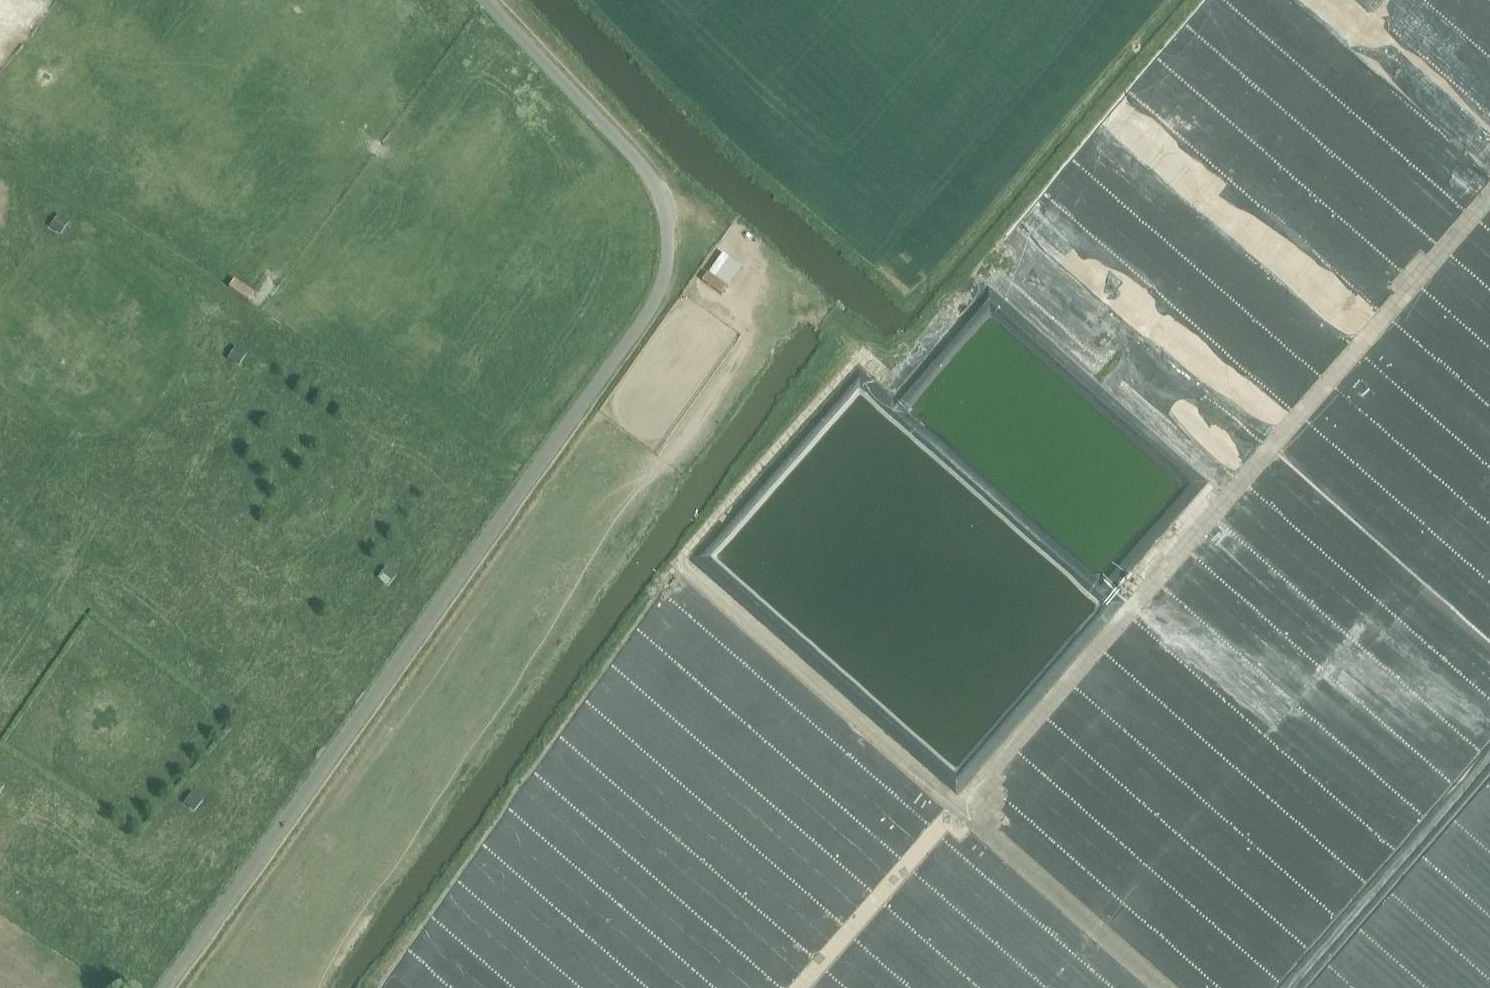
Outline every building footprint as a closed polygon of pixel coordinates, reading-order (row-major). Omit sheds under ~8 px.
[(60,219),(53,228),(60,234),(67,225),(60,219)] [(725,251),(704,280),(724,294),(745,266),(725,251)] [(237,350),(230,360),(239,365),(245,356),(237,350)] [(194,795),(187,804),(194,811),(202,802),(194,795)]
